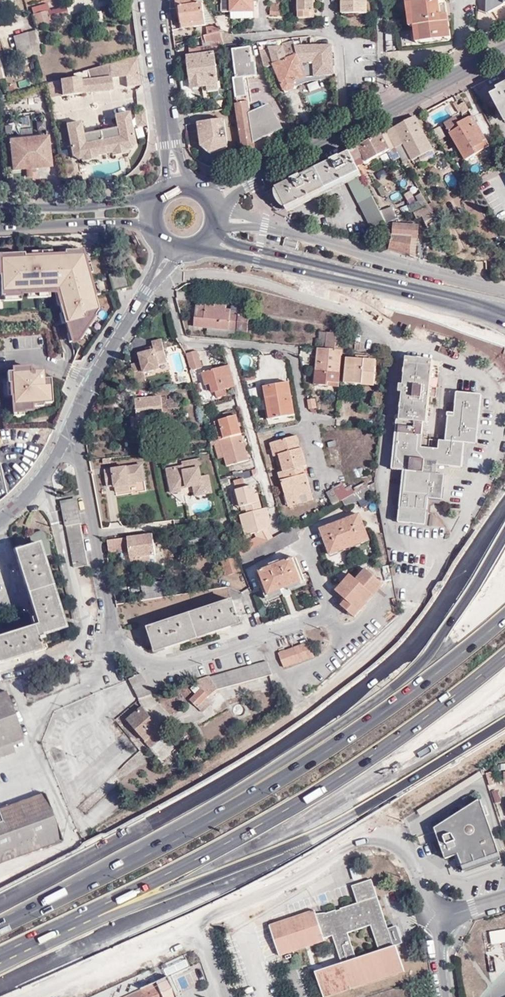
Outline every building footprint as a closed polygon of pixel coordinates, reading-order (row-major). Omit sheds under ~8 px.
[(179,28),(205,25),(202,2),(201,0),(176,0),(179,28)] [(231,11),(231,10),(231,0),(221,0),(221,11),(231,11)] [(253,11),(254,2),(258,2),(258,0),(231,0),(231,10),(231,11),(253,11)] [(299,17),(313,17),(313,0),(299,0),(299,17)] [(366,0),(341,0),(342,14),(366,13),(366,0)] [(411,1),(414,26),(419,26),(421,43),(451,39),(448,21),(444,22),(444,16),(445,16),(443,3),(442,3),(441,0),(411,0),(411,1)] [(205,25),(216,24),(202,2),(205,25)] [(279,15),(279,4),(271,4),(271,15),(279,15)] [(33,15),(37,27),(50,24),(47,11),(33,15)] [(210,27),(211,33),(220,31),(217,25),(210,27)] [(27,32),(33,56),(42,54),(36,30),(27,32)] [(222,40),(222,38),(222,30),(220,31),(211,33),(208,34),(204,36),(204,41),(202,42),(202,47),(188,49),(189,57),(186,57),(188,71),(183,72),(184,77),(188,77),(189,87),(189,90),(206,88),(207,92),(218,91),(214,53),(220,52),(219,47),(223,46),(222,40)] [(33,56),(27,32),(13,36),(18,59),(33,56)] [(301,41),(282,45),(284,54),(303,49),(301,41)] [(233,50),(236,78),(244,77),(256,75),(254,62),(252,62),(250,49),(233,50)] [(127,87),(142,86),(138,56),(109,64),(110,79),(125,77),(127,87)] [(294,89),(294,88),(294,83),(306,78),(304,74),(297,56),(274,65),(285,92),(294,89)] [(110,79),(109,64),(82,72),(83,79),(59,82),(61,97),(112,91),(110,79)] [(294,83),(294,88),(314,79),(311,71),(304,74),(306,78),(294,83)] [(269,104),(276,100),(264,72),(256,75),(269,104)] [(269,136),(272,143),(275,141),(272,133),(283,128),(269,104),(249,112),(244,77),(236,78),(233,79),(246,156),(256,152),(255,142),(269,136)] [(59,82),(46,83),(50,98),(61,97),(59,82)] [(504,120),(504,88),(491,95),(504,120)] [(463,113),(470,109),(465,101),(458,105),(456,101),(454,103),(460,111),(462,110),(463,113)] [(484,143),(486,141),(469,111),(466,113),(484,143)] [(106,154),(113,153),(112,150),(127,147),(128,150),(132,149),(136,144),(130,113),(115,115),(118,128),(101,131),(106,154)] [(490,147),(486,141),(484,143),(466,113),(445,124),(466,160),(490,147)] [(415,116),(386,132),(395,148),(403,144),(411,158),(412,160),(419,157),(424,154),(433,150),(415,116)] [(224,120),(198,124),(201,148),(210,155),(228,148),(224,120)] [(98,156),(106,154),(101,131),(84,135),(81,122),(67,125),(73,156),(79,160),(83,159),(83,156),(98,153),(98,156)] [(386,132),(359,146),(363,154),(367,162),(387,151),(390,150),(391,151),(395,148),(386,132)] [(269,146),(273,145),(272,143),(269,136),(255,142),(256,152),(269,146)] [(52,167),(51,157),(46,157),(45,152),(47,151),(45,137),(11,141),(14,171),(52,167)] [(403,144),(395,148),(400,157),(403,162),(411,158),(403,144)] [(350,151),(350,152),(356,162),(362,159),(361,155),(363,154),(359,146),(350,151)] [(112,150),(113,153),(113,155),(128,153),(128,150),(127,147),(112,150)] [(390,150),(387,151),(392,161),(400,157),(395,148),(391,151),(390,150)] [(350,152),(316,168),(326,189),(347,179),(361,172),(356,162),(350,152)] [(99,159),(98,156),(98,153),(83,156),(83,159),(84,162),(99,159)] [(316,168),(276,188),(283,203),(286,208),(326,189),(316,168)] [(347,179),(349,183),(372,228),(385,221),(380,211),(361,172),(347,179)] [(326,189),(286,208),(288,212),(349,183),(347,179),(326,189)] [(283,203),(276,188),(262,194),(263,196),(274,207),(283,203)] [(428,205),(421,194),(416,196),(423,207),(428,205)] [(428,231),(440,225),(435,217),(429,207),(428,205),(423,207),(413,212),(417,219),(422,217),(428,231)] [(429,207),(435,217),(439,215),(432,205),(429,207)] [(392,207),(380,211),(385,221),(386,223),(397,218),(392,207)] [(411,239),(417,239),(418,226),(394,224),(393,235),(412,237),(411,239)] [(391,237),(389,250),(410,256),(411,239),(412,237),(393,235),(391,234),(391,237)] [(296,249),(298,241),(285,238),(283,247),(296,249)] [(25,254),(1,255),(2,264),(4,264),(5,274),(1,274),(2,296),(21,295),(21,293),(56,291),(60,293),(63,305),(60,305),(62,314),(64,314),(70,337),(83,334),(88,326),(87,318),(94,317),(98,310),(85,260),(81,261),(80,262),(76,260),(77,257),(77,251),(66,251),(66,256),(25,258),(25,254)] [(125,272),(108,275),(113,292),(129,288),(125,272)] [(197,305),(194,326),(247,332),(248,316),(231,314),(226,313),(226,308),(197,305)] [(342,351),(343,335),(319,332),(318,342),(325,343),(325,349),(340,351),(342,351)] [(349,351),(351,336),(343,335),(342,351),(347,351),(349,351)] [(141,364),(130,366),(133,377),(135,384),(139,388),(143,389),(148,389),(144,373),(159,370),(157,365),(166,363),(160,341),(151,344),(153,352),(139,355),(141,364)] [(340,374),(342,355),(342,351),(340,351),(325,349),(317,348),(314,384),(329,385),(330,373),(340,374)] [(202,367),(198,352),(187,355),(191,370),(202,367)] [(348,359),(347,371),(375,374),(376,361),(370,361),(370,357),(356,356),(356,360),(348,359)] [(431,396),(431,387),(434,361),(407,358),(405,378),(402,378),(400,400),(403,400),(401,421),(398,421),(393,470),(405,471),(400,524),(427,527),(430,500),(443,501),(446,475),(438,475),(439,467),(463,468),(466,444),(478,444),(482,395),(458,392),(455,418),(450,417),(447,442),(441,441),(440,450),(423,448),(418,448),(419,444),(421,441),(424,441),(425,432),(426,424),(427,424),(431,396)] [(229,366),(228,367),(202,373),(206,385),(211,384),(212,389),(213,392),(216,392),(217,397),(227,394),(226,389),(234,386),(229,366)] [(13,373),(7,373),(8,383),(11,383),(13,412),(31,411),(31,402),(42,402),(42,404),(51,403),(50,379),(43,380),(42,371),(29,372),(29,378),(25,378),(25,372),(22,372),(22,368),(13,369),(13,373)] [(375,374),(347,371),(346,378),(374,381),(375,374)] [(330,373),(329,385),(339,387),(340,374),(330,373)] [(270,398),(273,419),(295,416),(289,383),(264,387),(266,398),(270,398)] [(135,399),(137,418),(137,420),(164,417),(165,415),(168,415),(168,417),(180,416),(179,401),(162,402),(162,397),(135,399)] [(267,420),(273,419),(270,398),(266,398),(264,399),(267,420)] [(226,420),(220,421),(222,432),(218,433),(221,444),(224,458),(227,467),(248,462),(236,417),(235,417),(234,412),(225,414),(226,420)] [(282,481),(285,495),(292,494),(293,498),(310,494),(306,474),(305,475),(303,467),(306,466),(302,449),(300,449),(297,437),(276,442),(279,455),(284,472),(286,480),(282,481)] [(279,455),(276,442),(271,443),(275,456),(279,455)] [(167,469),(170,485),(173,485),(179,488),(180,488),(193,486),(195,495),(211,492),(208,475),(200,477),(199,473),(199,468),(201,468),(199,459),(181,462),(182,467),(167,469)] [(114,486),(115,487),(129,485),(137,484),(136,482),(144,481),(141,466),(104,471),(107,487),(114,486)] [(237,506),(240,505),(235,488),(246,486),(243,476),(230,480),(237,506)] [(353,494),(369,486),(366,482),(351,490),(353,494)] [(253,532),(265,528),(267,528),(265,517),(268,517),(268,516),(266,506),(260,508),(258,500),(256,500),(253,492),(251,484),(246,486),(235,488),(240,505),(240,506),(241,509),(245,508),(246,512),(239,513),(244,534),(253,532)] [(334,489),(340,501),(342,500),(353,494),(351,490),(350,487),(345,489),(342,484),(334,488),(334,489)] [(374,493),(370,485),(369,486),(353,494),(342,500),(346,507),(374,493)] [(327,492),(334,505),(340,501),(334,489),(327,492)] [(292,494),(285,495),(289,508),(313,501),(310,494),(293,498),(292,494)] [(80,523),(76,499),(62,502),(66,527),(67,526),(80,523)] [(369,540),(360,514),(320,529),(330,555),(369,540)] [(80,523),(67,526),(74,568),(89,565),(80,523)] [(267,541),(271,539),(265,528),(253,532),(256,538),(264,534),(267,541)] [(29,535),(32,546),(38,544),(42,557),(50,554),(46,533),(43,531),(29,535)] [(247,543),(251,550),(267,541),(264,534),(256,538),(247,543)] [(129,551),(130,558),(150,556),(156,556),(153,535),(108,541),(109,554),(129,551)] [(238,548),(240,556),(251,550),(247,543),(238,548)] [(27,593),(51,586),(42,557),(38,544),(32,546),(18,550),(20,558),(17,559),(27,593)] [(241,572),(236,558),(222,563),(226,576),(241,572)] [(269,596),(281,591),(289,588),(302,584),(293,559),(260,572),(269,596)] [(357,581),(352,576),(337,592),(347,602),(343,607),(356,618),(384,585),(367,570),(357,581)] [(139,586),(141,600),(168,596),(167,583),(139,586)] [(37,625),(40,635),(64,628),(51,586),(27,593),(37,625)] [(289,588),(281,591),(284,597),(291,594),(289,588)] [(233,601),(192,614),(199,638),(231,628),(230,624),(240,621),(233,601)] [(199,638),(192,614),(150,628),(156,648),(165,645),(167,648),(199,638)] [(32,652),(31,649),(39,647),(36,640),(41,638),(40,635),(37,625),(0,637),(0,662),(32,652)] [(314,656),(309,642),(279,653),(285,667),(314,656)] [(218,689),(273,675),(267,661),(211,677),(218,689)] [(129,680),(132,685),(139,700),(150,696),(152,695),(141,674),(129,680)] [(205,699),(218,689),(211,677),(210,676),(194,681),(201,689),(190,700),(197,707),(205,699)] [(52,695),(48,686),(27,694),(30,704),(52,695)] [(331,696),(324,687),(311,697),(318,706),(331,696)] [(14,752),(11,742),(23,738),(6,691),(0,693),(0,757),(14,752)] [(150,696),(139,700),(144,706),(143,707),(158,725),(168,717),(150,696)] [(209,703),(205,699),(197,707),(201,711),(209,703)] [(84,701),(67,708),(71,718),(89,711),(84,701)] [(115,717),(127,710),(123,704),(112,711),(115,717)] [(158,725),(143,707),(127,720),(150,748),(166,735),(158,725)] [(112,714),(101,720),(119,751),(130,745),(112,714)] [(58,738),(64,722),(55,718),(49,735),(58,738)] [(50,748),(70,797),(80,793),(60,744),(50,748)] [(489,787),(495,785),(491,772),(485,774),(489,787)] [(61,841),(44,794),(0,810),(0,863),(61,841)] [(459,855),(463,866),(500,854),(481,799),(436,828),(446,860),(459,855)] [(500,854),(463,866),(464,870),(501,857),(500,854)] [(324,939),(332,936),(342,964),(314,973),(323,996),(403,970),(395,945),(393,946),(388,928),(370,880),(350,886),(356,904),(339,909),(340,910),(341,913),(337,915),(336,911),(335,910),(325,914),(326,918),(318,921),(315,915),(314,911),(269,926),(272,935),(286,931),(294,952),(324,942),(324,939)] [(393,946),(395,945),(401,943),(395,926),(388,928),(393,946)] [(280,957),(294,952),(286,931),(272,935),(280,957)] [(99,992),(89,996),(177,996),(168,976),(189,966),(184,954),(151,969),(99,992)] [(323,996),(332,996),(404,972),(403,970),(323,996)]
